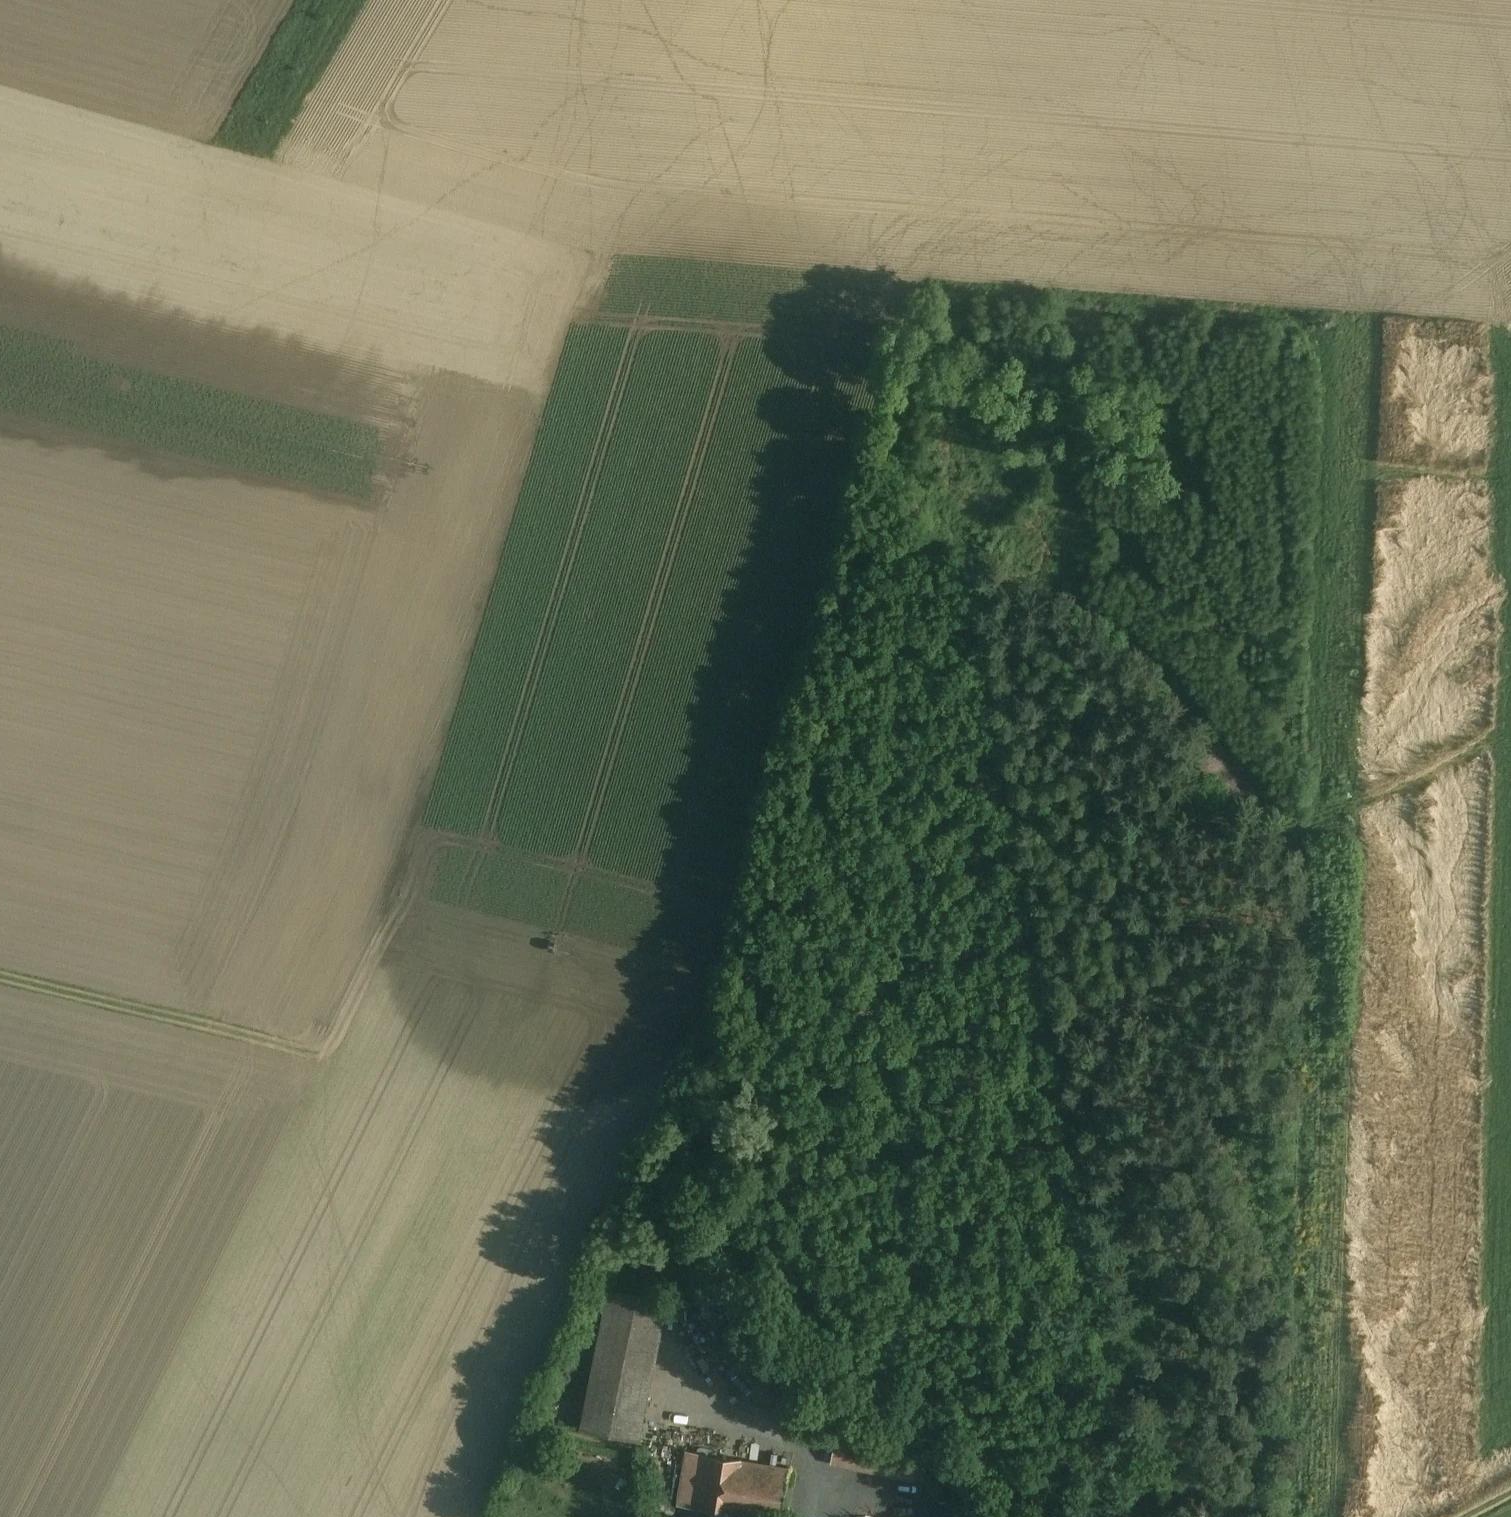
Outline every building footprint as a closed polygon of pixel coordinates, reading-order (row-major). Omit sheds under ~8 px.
[(665,1297),(605,1289),(581,1424),(642,1437),(665,1297)] [(916,1455),(837,1438),(832,1462),(911,1479),(916,1455)] [(688,1448),(678,1504),(732,1512),(733,1511),(778,1516),(783,1516),(791,1469),(741,1461),(742,1456),(688,1448)]
